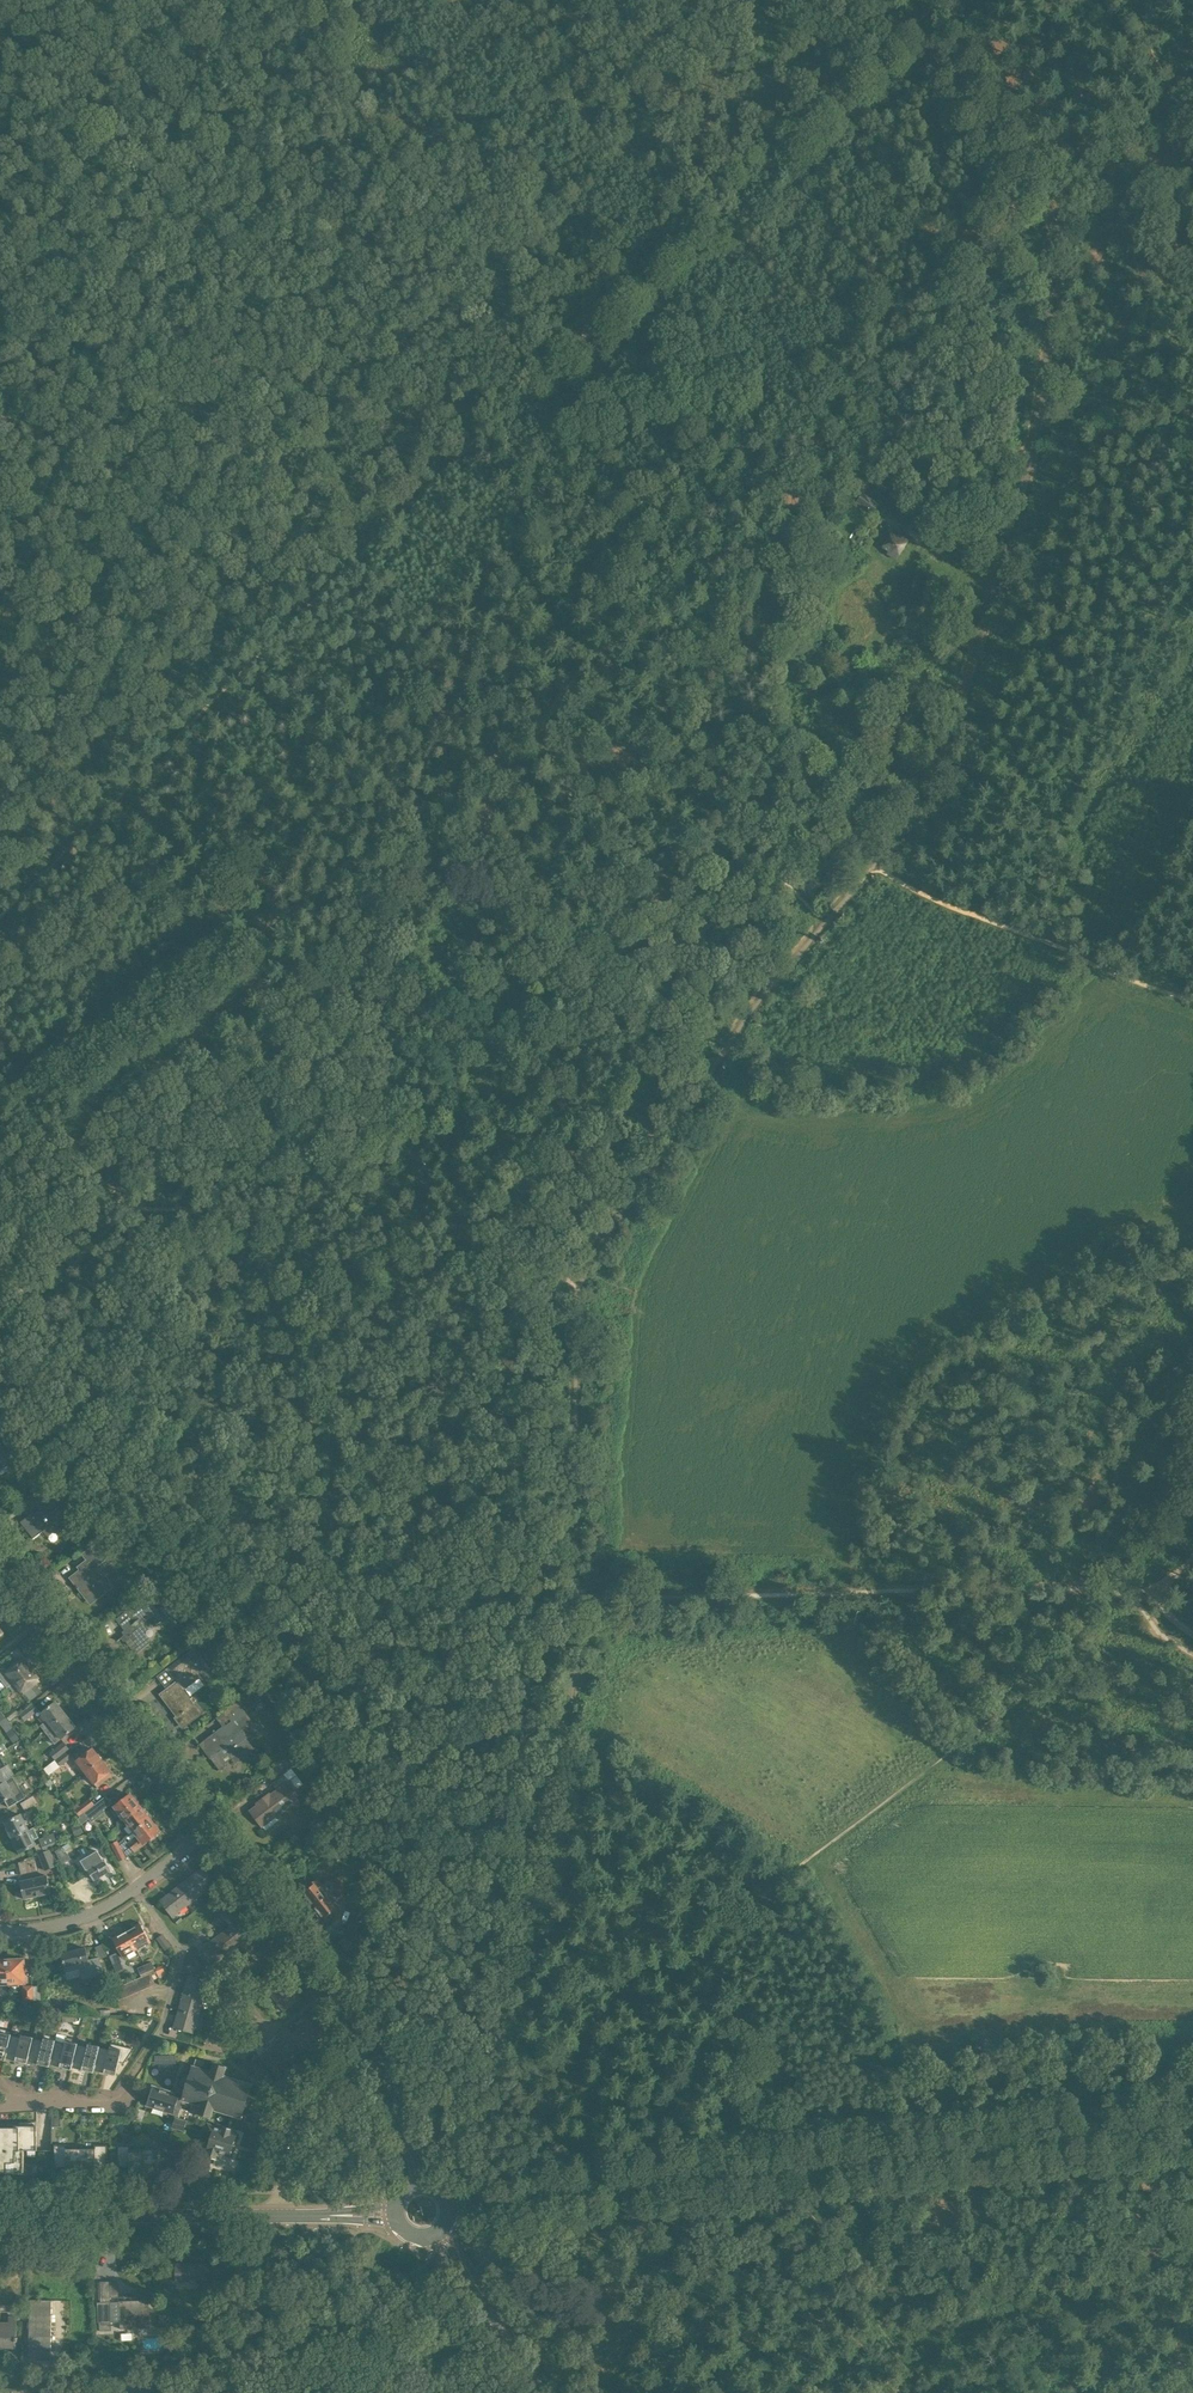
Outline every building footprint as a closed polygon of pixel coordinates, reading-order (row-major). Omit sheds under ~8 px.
[(878,504),(864,494),(859,502),(856,500),(853,504),(857,507),(860,503),(872,512),(878,504)] [(866,527),(855,544),(861,548),(871,531),(866,527)] [(887,554),(896,560),(907,541),(898,535),(896,539),(890,535),(882,548),(888,552),(887,554)] [(15,1462),(0,1435),(0,1470),(15,1462)] [(38,1490),(49,1481),(44,1475),(32,1484),(38,1490)] [(34,1499),(42,1509),(34,1515),(33,1512),(20,1522),(34,1539),(45,1530),(48,1533),(64,1521),(56,1510),(60,1506),(46,1489),(34,1499)] [(89,1562),(69,1578),(86,1599),(95,1591),(100,1598),(115,1587),(98,1566),(116,1552),(98,1542),(82,1554),(89,1562)] [(152,1589),(158,1596),(165,1591),(159,1583),(152,1589)] [(127,1633),(121,1638),(124,1642),(127,1640),(136,1652),(149,1641),(142,1632),(147,1627),(145,1624),(150,1620),(155,1626),(162,1621),(164,1623),(171,1617),(169,1615),(170,1614),(162,1605),(157,1609),(153,1603),(143,1610),(141,1607),(135,1612),(132,1607),(116,1620),(127,1633)] [(177,1681),(170,1685),(171,1687),(161,1694),(178,1717),(175,1719),(184,1729),(203,1714),(195,1703),(193,1705),(183,1691),(203,1676),(206,1680),(215,1674),(194,1647),(167,1668),(177,1681)] [(9,1687),(31,1670),(22,1658),(8,1669),(7,1669),(6,1668),(4,1667),(3,1667),(1,1667),(0,1668),(0,1679),(7,1688),(9,1687)] [(38,1695),(32,1687),(40,1681),(31,1670),(9,1687),(13,1692),(19,1687),(24,1693),(28,1698),(30,1701),(38,1695)] [(241,1707),(250,1699),(247,1694),(237,1702),(241,1707)] [(41,1726),(45,1731),(66,1715),(56,1702),(41,1713),(47,1721),(41,1726)] [(250,1742),(247,1739),(251,1736),(252,1731),(248,1725),(253,1722),(241,1707),(237,1702),(225,1711),(233,1721),(221,1730),(220,1729),(199,1744),(211,1759),(211,1758),(220,1770),(226,1766),(225,1765),(232,1759),(236,1765),(253,1752),(250,1748),(247,1744),(250,1742)] [(33,1704),(20,1714),(22,1717),(21,1718),(23,1721),(25,1720),(39,1709),(34,1703),(33,1704)] [(9,1720),(19,1712),(13,1705),(3,1713),(9,1720)] [(66,1715),(45,1731),(55,1744),(76,1727),(66,1715)] [(7,1719),(1,1723),(7,1732),(13,1728),(7,1719)] [(20,1738),(13,1729),(6,1733),(13,1743),(20,1738)] [(50,1753),(55,1759),(69,1748),(64,1742),(50,1753)] [(77,1761),(86,1772),(102,1760),(93,1749),(77,1761)] [(56,1760),(61,1766),(73,1756),(69,1750),(56,1760)] [(102,1760),(86,1772),(97,1787),(112,1775),(109,1772),(110,1771),(102,1760)] [(305,1800),(298,1790),(297,1789),(304,1784),(291,1768),(287,1772),(283,1767),(281,1769),(284,1774),(272,1783),(278,1790),(267,1798),(266,1796),(257,1803),(259,1805),(250,1811),(262,1827),(294,1803),(296,1806),(305,1800)] [(0,1784),(0,1804),(6,1801),(9,1807),(25,1798),(19,1787),(12,1791),(6,1781),(0,1784)] [(121,1814),(124,1819),(140,1807),(131,1794),(130,1795),(128,1794),(126,1796),(126,1798),(111,1810),(117,1817),(121,1814)] [(21,1803),(25,1810),(38,1803),(34,1796),(21,1803)] [(80,1817),(85,1813),(84,1812),(95,1804),(90,1799),(80,1806),(78,1803),(73,1808),(80,1817)] [(84,1812),(85,1813),(89,1818),(92,1822),(104,1812),(97,1803),(95,1805),(95,1804),(84,1812)] [(124,1819),(134,1831),(150,1819),(152,1818),(146,1810),(144,1812),(140,1807),(124,1819)] [(89,1818),(85,1813),(80,1817),(77,1818),(82,1824),(89,1818)] [(5,1823),(12,1838),(29,1830),(21,1815),(5,1823)] [(120,1846),(113,1849),(120,1861),(126,1858),(151,1839),(152,1840),(157,1836),(156,1835),(160,1832),(150,1819),(134,1831),(138,1836),(128,1843),(125,1839),(119,1843),(120,1846)] [(323,1828),(317,1821),(309,1827),(315,1835),(323,1828)] [(83,1834),(79,1824),(72,1827),(76,1837),(83,1834)] [(37,1845),(34,1841),(39,1838),(34,1827),(29,1830),(12,1838),(20,1854),(35,1846),(37,1845)] [(96,1830),(91,1833),(97,1844),(103,1841),(96,1830)] [(55,1838),(42,1843),(45,1851),(58,1845),(57,1842),(59,1841),(58,1838),(56,1839),(55,1838)] [(111,1844),(113,1849),(120,1846),(119,1843),(117,1841),(111,1844)] [(55,1851),(63,1863),(71,1859),(64,1846),(55,1851)] [(50,1850),(38,1854),(42,1864),(54,1860),(50,1850)] [(319,1862),(324,1868),(334,1861),(331,1852),(319,1862)] [(88,1869),(94,1880),(110,1871),(100,1853),(84,1862),(88,1869)] [(203,1867),(189,1878),(201,1895),(216,1883),(203,1867)] [(20,1881),(24,1899),(51,1893),(47,1875),(20,1881)] [(310,1900),(314,1905),(328,1895),(335,1890),(334,1886),(341,1885),(338,1877),(332,1879),(328,1880),(321,1886),(316,1879),(309,1884),(311,1886),(302,1893),(309,1901),(310,1900)] [(189,1878),(174,1889),(187,1906),(201,1895),(189,1878)] [(343,1892),(341,1885),(334,1886),(335,1890),(336,1894),(338,1900),(345,1898),(343,1892)] [(187,1906),(174,1889),(160,1901),(172,1917),(187,1906)] [(328,1895),(314,1905),(319,1910),(317,1912),(323,1920),(332,1913),(333,1915),(340,1910),(328,1895)] [(242,1917),(228,1928),(240,1944),(255,1933),(242,1917)] [(135,1928),(127,1932),(137,1949),(138,1949),(140,1949),(145,1946),(146,1944),(150,1942),(151,1943),(151,1942),(146,1934),(147,1933),(145,1930),(145,1931),(140,1922),(139,1922),(139,1923),(134,1926),(135,1928)] [(228,1928),(213,1939),(226,1956),(240,1944),(228,1928)] [(137,1949),(127,1932),(120,1936),(119,1935),(113,1938),(112,1937),(117,1946),(116,1947),(118,1949),(123,1958),(124,1957),(123,1957),(127,1955),(129,1955),(135,1952),(135,1950),(137,1949)] [(163,1934),(157,1939),(165,1950),(171,1945),(163,1934)] [(354,1947),(345,1936),(339,1941),(348,1952),(354,1947)] [(226,1956),(213,1939),(199,1951),(211,1967),(226,1956)] [(61,1954),(64,1967),(65,1967),(66,1972),(79,1969),(82,1981),(103,1976),(99,1957),(89,1960),(86,1948),(61,1954)] [(117,1952),(110,1955),(117,1974),(124,1971),(117,1952)] [(24,1960),(8,1961),(9,1984),(25,1983),(24,1960)] [(8,1961),(0,1961),(0,1984),(9,1984),(8,1961)] [(152,1962),(145,1965),(149,1971),(155,1968),(152,1962)] [(138,1968),(142,1977),(144,1976),(150,1973),(149,1971),(145,1965),(138,1968)] [(154,1984),(150,1973),(144,1976),(148,1987),(154,1984)] [(189,1975),(184,1992),(204,1998),(209,1980),(189,1975)] [(148,1987),(144,1976),(142,1977),(137,1979),(142,1990),(148,1987)] [(142,1990),(137,1979),(131,1981),(136,1992),(142,1990)] [(124,1998),(119,1987),(117,1981),(110,1984),(117,2000),(124,1998)] [(136,1992),(131,1981),(125,1984),(130,1995),(136,1992)] [(130,1995),(125,1984),(120,1986),(119,1987),(124,1998),(124,1997),(130,1995)] [(24,1987),(24,2000),(33,2000),(32,1987),(24,1987)] [(184,1992),(179,2010),(198,2016),(204,1998),(184,1992)] [(198,2016),(179,2010),(173,2028),(193,2033),(198,2016)] [(282,2041),(291,2050),(297,2045),(302,2051),(327,2032),(314,2016),(292,2033),(286,2027),(277,2034),(282,2041)] [(5,2058),(11,2034),(11,2035),(12,2031),(0,2028),(0,2029),(0,2060),(5,2061),(5,2058)] [(27,2064),(27,2062),(27,2061),(33,2037),(21,2035),(21,2037),(11,2035),(11,2034),(5,2058),(27,2064)] [(27,2062),(48,2067),(55,2040),(56,2037),(45,2034),(43,2040),(33,2037),(27,2061),(27,2062)] [(71,2070),(72,2067),(71,2067),(77,2043),(78,2040),(67,2037),(65,2043),(55,2040),(48,2067),(49,2067),(49,2065),(71,2070)] [(291,2050),(282,2041),(272,2049),(261,2057),(267,2065),(274,2074),(296,2057),(291,2050)] [(93,2073),(94,2070),(93,2070),(99,2046),(88,2044),(87,2046),(77,2043),(71,2067),(72,2067),(93,2073)] [(93,2070),(94,2070),(115,2076),(119,2062),(124,2063),(134,2049),(111,2043),(109,2049),(99,2046),(93,2070)] [(160,2065),(174,2065),(174,2057),(160,2057),(160,2065)] [(205,2061),(196,2058),(194,2066),(202,2069),(205,2061)] [(231,2116),(228,2125),(231,2127),(235,2116),(240,2117),(240,2119),(241,2119),(245,2106),(246,2106),(248,2097),(252,2085),(250,2084),(250,2086),(242,2083),(242,2081),(240,2081),(240,2083),(232,2080),(232,2079),(231,2078),(230,2080),(222,2077),(225,2069),(226,2069),(227,2068),(212,2063),(212,2065),(213,2065),(211,2073),(203,2071),(203,2069),(201,2069),(201,2071),(193,2068),(193,2066),(192,2065),(189,2076),(184,2077),(184,2076),(184,2075),(183,2075),(179,2087),(180,2088),(181,2087),(184,2090),(183,2096),(153,2087),(152,2089),(151,2089),(147,2101),(148,2102),(147,2104),(188,2117),(192,2104),(193,2102),(201,2105),(199,2113),(197,2112),(196,2114),(211,2119),(212,2117),(210,2116),(212,2109),(221,2111),(220,2113),(222,2113),(222,2112),(230,2114),(230,2116),(231,2116)] [(172,2127),(183,2131),(186,2121),(175,2118),(172,2127)] [(231,2127),(228,2125),(227,2128),(224,2127),(223,2129),(208,2124),(205,2133),(211,2135),(207,2150),(208,2151),(206,2157),(215,2160),(217,2153),(229,2157),(237,2133),(230,2131),(231,2127)] [(24,2174),(24,2151),(37,2151),(37,2126),(1,2126),(1,2128),(0,2128),(0,2174),(24,2174)] [(80,2174),(80,2149),(66,2149),(66,2146),(55,2146),(55,2145),(54,2145),(54,2168),(66,2168),(66,2174),(80,2174)] [(95,2149),(80,2149),(80,2174),(95,2174),(95,2168),(107,2168),(107,2145),(106,2145),(106,2146),(95,2146),(95,2149)] [(129,2174),(144,2174),(144,2149),(129,2149),(129,2146),(118,2146),(118,2145),(117,2145),(117,2168),(129,2168),(129,2174)] [(144,2149),(144,2174),(159,2174),(159,2168),(176,2168),(176,2156),(162,2156),(162,2149),(144,2149)] [(472,2240),(474,2247),(484,2243),(481,2236),(472,2240)] [(207,2265),(169,2265),(169,2282),(169,2283),(177,2283),(177,2280),(190,2280),(190,2279),(198,2279),(198,2283),(207,2283),(207,2265)] [(101,2302),(97,2302),(98,2322),(120,2322),(120,2329),(132,2328),(150,2327),(149,2301),(110,2302),(110,2282),(100,2282),(101,2302)] [(593,2304),(603,2308),(605,2303),(595,2299),(593,2304)] [(30,2300),(29,2358),(51,2358),(52,2300),(30,2300)] [(167,2314),(159,2314),(159,2324),(167,2324),(167,2314)] [(16,2348),(16,2341),(17,2341),(17,2337),(16,2337),(17,2317),(10,2317),(10,2323),(0,2323),(0,2347),(16,2348)]
